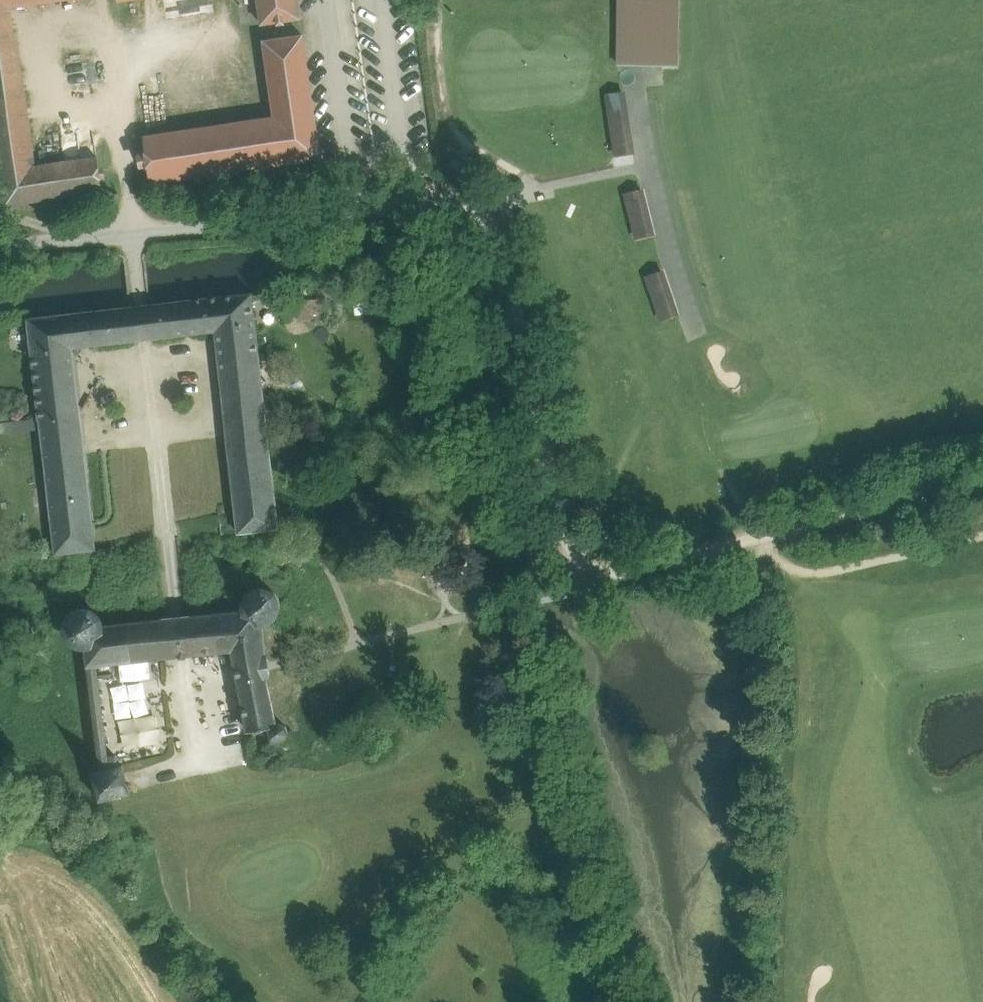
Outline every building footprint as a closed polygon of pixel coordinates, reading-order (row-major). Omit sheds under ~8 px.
[(14,37),(10,7),(18,6),(17,0),(0,0),(0,39),(14,37)] [(262,24),(300,18),(298,0),(258,0),(262,24)] [(619,66),(663,67),(678,67),(678,0),(620,0),(619,66)] [(274,117),(175,132),(172,111),(153,114),(157,135),(144,137),(151,183),(320,158),(303,35),(263,41),(274,117)] [(0,39),(0,99),(23,96),(14,37),(0,39)] [(606,93),(609,111),(631,108),(629,90),(606,93)] [(33,167),(23,96),(0,99),(0,164),(6,205),(102,191),(97,157),(33,167)] [(609,111),(615,153),(638,150),(631,108),(609,111)] [(625,199),(636,240),(656,234),(645,193),(625,199)] [(664,272),(646,279),(663,323),(681,316),(664,272)] [(335,288),(325,289),(326,297),(336,296),(335,288)] [(325,289),(299,292),(300,300),(284,302),(287,321),(329,316),(326,297),(325,289)] [(132,308),(29,319),(40,418),(42,429),(55,554),(95,549),(72,348),(143,340),(216,332),(219,363),(259,358),(251,295),(147,306),(140,307),(132,308)] [(259,358),(219,363),(240,533),(279,528),(259,358)] [(40,418),(0,423),(0,434),(42,429),(40,418)] [(78,647),(85,648),(100,770),(93,772),(100,800),(130,793),(122,765),(111,767),(98,664),(135,660),(165,657),(181,654),(233,649),(238,673),(249,732),(268,728),(271,742),(278,741),(281,740),(284,739),(286,736),(287,733),(287,729),(285,726),(283,724),(279,723),(276,724),(265,677),(269,676),(268,666),(267,660),(267,656),(263,657),(261,625),(268,623),(274,619),(277,612),(278,605),(276,599),(272,593),(266,589),(259,588),(252,590),(246,594),(243,600),(242,607),(243,614),(189,619),(177,619),(165,620),(103,626),(101,618),(96,613),(89,609),(82,608),(75,611),(69,615),(65,622),(64,630),(67,637),(71,643),(78,647)] [(129,698),(144,697),(142,680),(110,683),(114,731),(131,730),(129,698)] [(284,764),(293,764),(291,743),(282,744),(284,764)]
